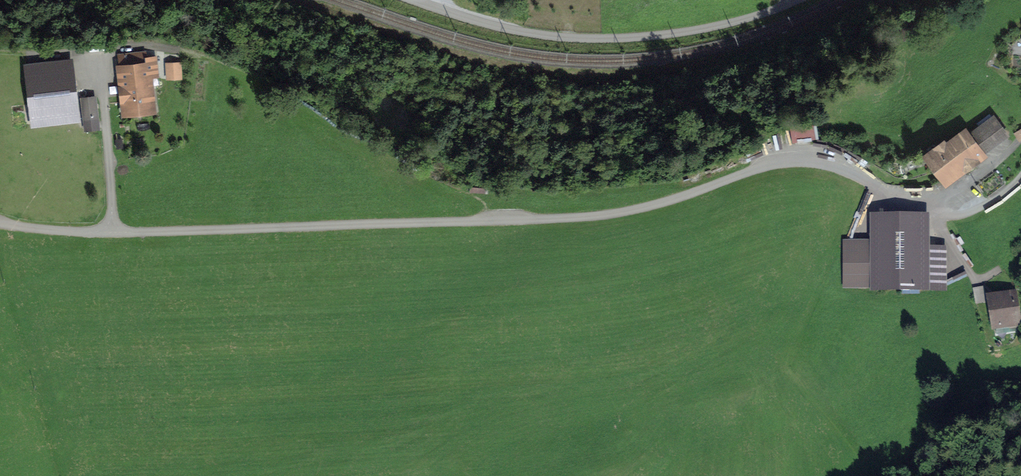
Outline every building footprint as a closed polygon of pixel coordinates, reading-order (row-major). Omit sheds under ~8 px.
[(920,34),(917,21),(902,25),(905,37),(920,34)] [(120,55),(125,96),(121,96),(123,113),(155,109),(152,89),(150,89),(148,78),(152,77),(152,75),(158,74),(156,58),(145,59),(144,52),(120,55)] [(27,66),(34,123),(77,118),(70,61),(27,66)] [(166,64),(166,75),(175,74),(175,72),(180,72),(180,66),(174,67),(174,64),(166,64)] [(82,98),(84,118),(97,117),(95,96),(82,98)] [(993,118),(969,136),(965,130),(930,156),(947,179),(982,153),(981,152),(1005,134),(993,118)] [(823,141),(822,129),(795,131),(796,144),(823,141)] [(921,279),(921,276),(912,276),(912,220),(876,220),(876,285),(924,285),(924,284),(927,284),(927,281),(924,281),(924,279),(921,279)] [(992,302),(996,326),(1018,322),(1014,296),(1001,298),(1002,300),(992,302)]
